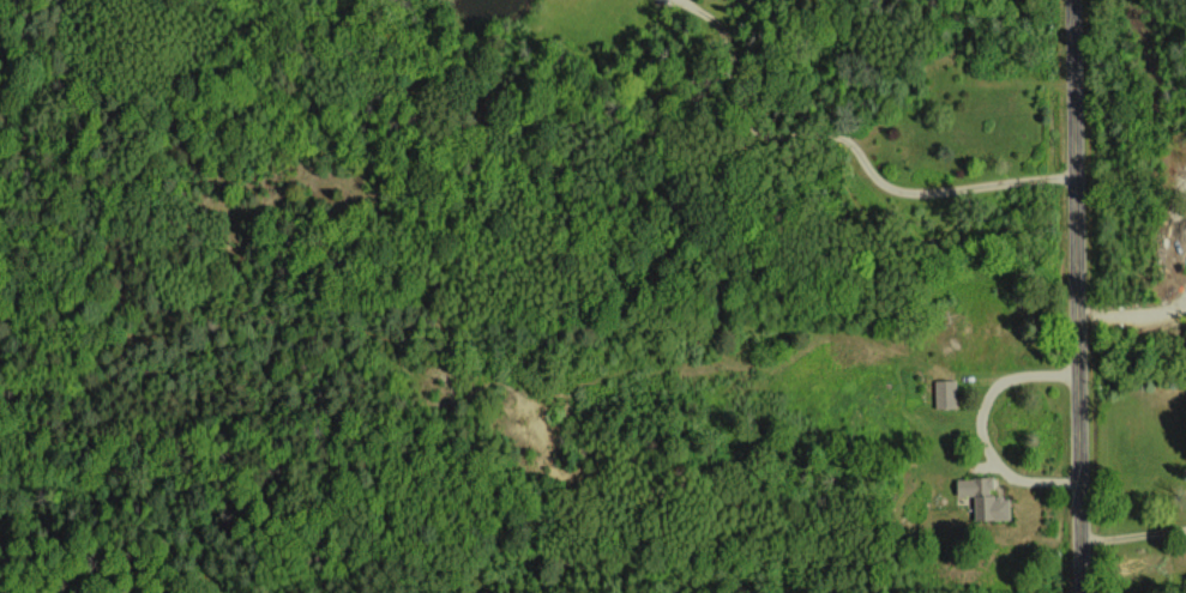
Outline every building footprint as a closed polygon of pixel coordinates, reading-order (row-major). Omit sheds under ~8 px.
[(934,380),(934,408),(956,408),(955,380),(934,380)] [(1008,519),(1007,496),(991,497),(990,477),(954,478),(955,496),(972,495),(973,520),(1008,519)]
